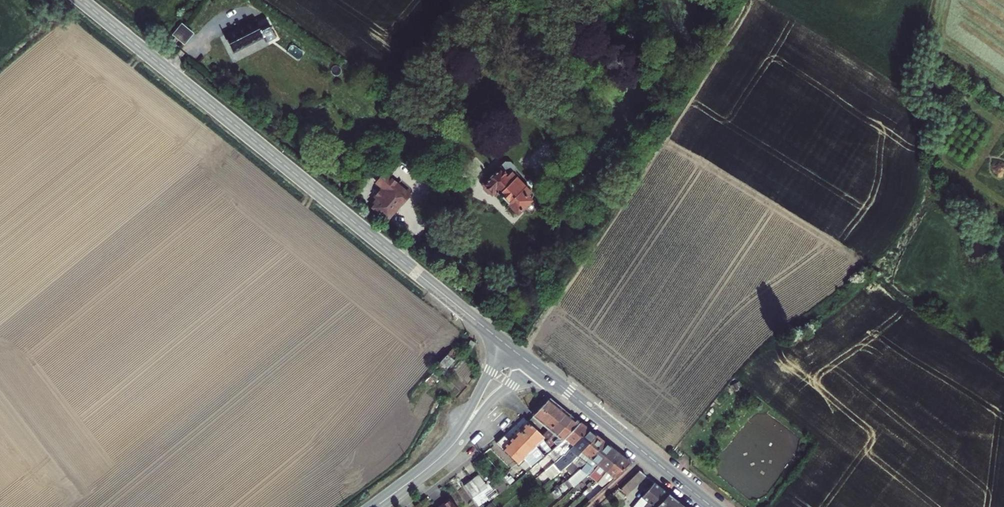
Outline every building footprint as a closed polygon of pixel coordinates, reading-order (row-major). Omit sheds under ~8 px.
[(280,33),(269,13),(261,17),(259,13),(229,30),(238,49),(268,32),(271,38),(280,33)] [(501,158),(493,152),(478,171),(480,174),(479,175),(484,180),(486,179),(488,180),(490,178),(514,198),(527,182),(522,178),(525,173),(503,155),(501,158)] [(412,189),(386,168),(378,178),(384,182),(376,192),(380,196),(374,203),(388,214),(401,197),(404,199),(412,189)] [(452,356),(446,350),(428,368),(434,374),(452,356)] [(533,432),(540,425),(547,430),(564,412),(548,400),(525,424),(533,432)] [(554,434),(572,418),(564,412),(547,430),(542,435),(546,440),(554,434)] [(546,440),(553,449),(579,424),(572,418),(554,434),(546,440)] [(538,443),(541,440),(533,432),(525,424),(518,431),(534,447),(536,455),(541,460),(547,454),(540,445),(538,443)] [(555,463),(556,461),(563,455),(564,455),(587,430),(579,424),(553,449),(547,454),(555,463)] [(564,469),(572,464),(582,450),(595,437),(587,430),(564,455),(563,455),(556,461),(555,463),(553,464),(560,472),(564,469)] [(517,464),(526,455),(535,465),(541,460),(536,455),(534,447),(518,431),(508,441),(504,436),(496,442),(517,464)] [(566,480),(581,469),(603,444),(595,437),(582,450),(572,464),(564,469),(569,475),(565,479),(566,480)] [(546,440),(540,445),(547,454),(553,449),(546,440)] [(603,444),(581,469),(566,480),(573,488),(586,476),(587,477),(588,476),(596,466),(612,450),(603,444)] [(605,470),(620,456),(612,450),(596,466),(588,476),(596,482),(605,470)] [(517,464),(525,473),(535,465),(526,455),(517,464)] [(596,482),(603,488),(629,464),(620,456),(605,470),(596,482)] [(625,495),(645,476),(639,471),(620,489),(625,495)] [(478,476),(472,480),(481,492),(487,488),(486,488),(478,476)] [(464,486),(472,498),(481,492),(472,480),(464,486)] [(679,503),(679,502),(653,483),(632,506),(675,506),(679,503)] [(487,488),(481,492),(484,496),(486,500),(494,494),(489,486),(486,488),(487,488)] [(472,498),(475,502),(484,496),(481,492),(472,498)]
